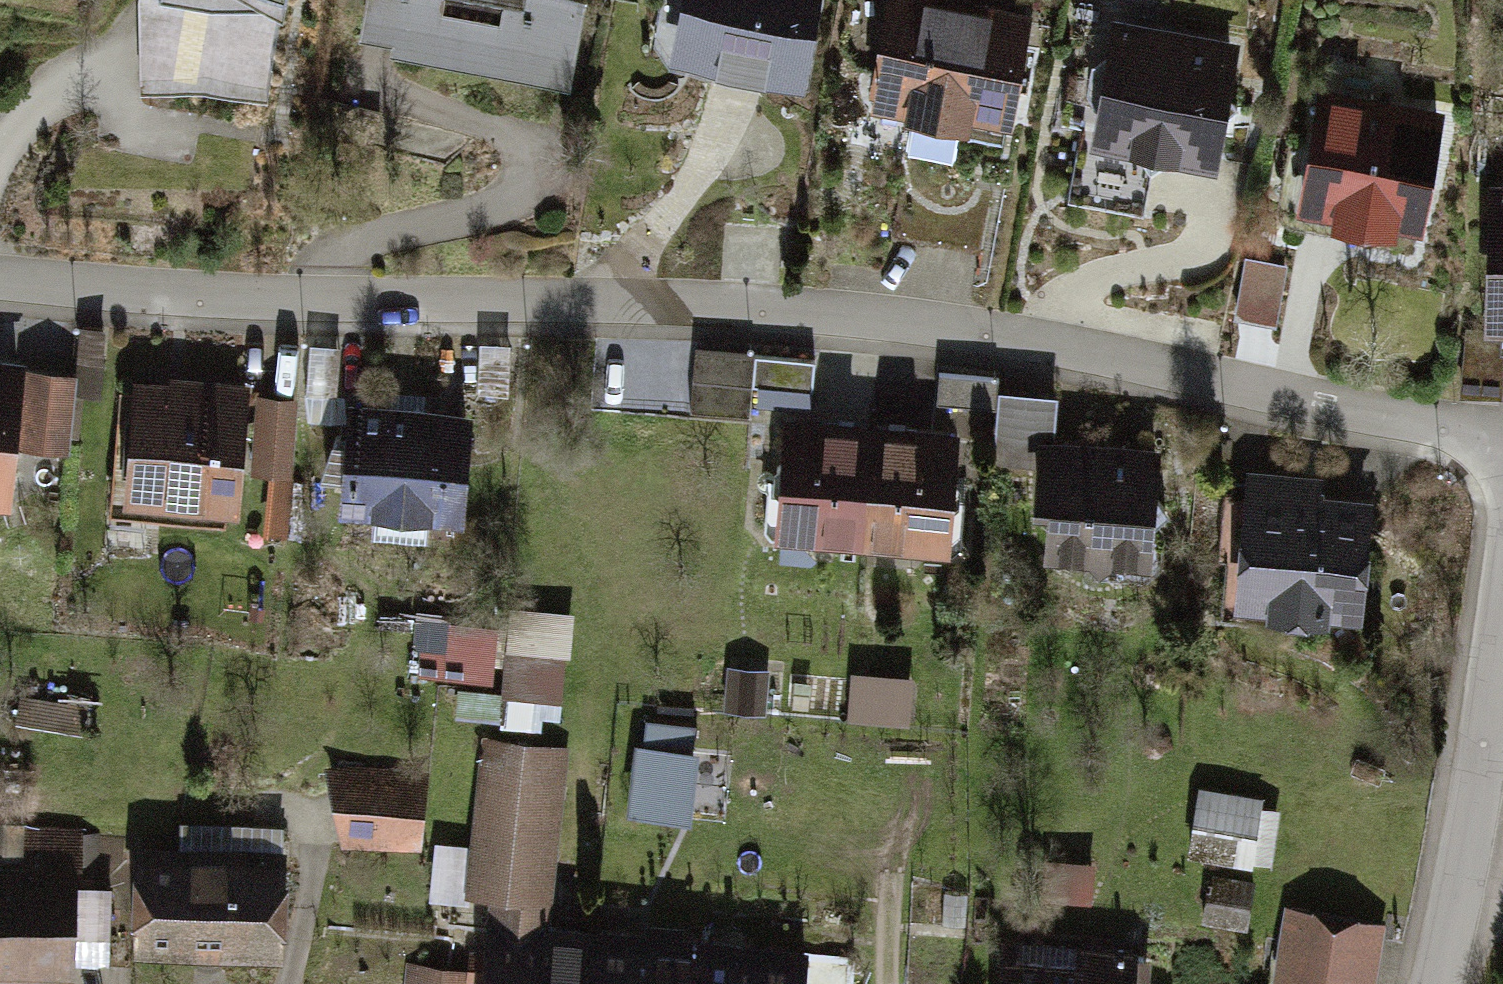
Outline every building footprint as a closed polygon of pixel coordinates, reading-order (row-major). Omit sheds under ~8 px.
[(142,91),(203,90),(266,99),(281,9),(209,7),(172,0),(138,0),(142,91)] [(209,7),(281,9),(282,0),(172,0),(209,7)] [(394,50),(563,82),(578,5),(552,0),(403,0),(394,50)] [(672,56),(796,80),(811,0),(683,0),(672,56)] [(926,0),(892,0),(869,111),(1004,139),(1029,22),(926,0)] [(1232,50),(1113,29),(1094,135),(1213,156),(1232,50)] [(1435,119),(1321,98),(1301,205),(1415,226),(1435,119)] [(1492,187),(1490,324),(1502,324),(1502,187),(1492,187)] [(750,362),(700,358),(696,411),(746,415),(750,362)] [(816,370),(758,365),(756,395),(813,400),(816,370)] [(0,375),(0,501),(5,502),(17,377),(0,375)] [(70,385),(26,381),(21,440),(65,443),(70,385)] [(246,394),(136,383),(124,503),(235,513),(246,394)] [(1060,401),(1000,397),(994,468),(1033,471),(1036,444),(1056,445),(1060,401)] [(293,404),(261,402),(256,467),(288,470),(293,404)] [(468,420),(347,408),(337,509),(458,521),(468,420)] [(967,451),(789,432),(778,538),(956,557),(967,451)] [(1056,445),(1036,444),(1031,513),(1053,515),(1050,563),(1147,569),(1154,451),(1056,445)] [(1375,498),(1251,484),(1236,607),(1360,622),(1375,498)] [(570,620),(519,614),(510,700),(560,705),(570,620)] [(495,632),(428,628),(425,677),(492,682),(495,632)] [(855,718),(914,720),(915,674),(856,673),(855,718)] [(700,749),(637,743),(630,813),(693,819),(700,749)] [(486,746),(470,899),(494,901),(486,983),(801,983),(803,962),(551,937),(569,754),(486,746)] [(426,782),(328,775),(348,851),(420,849),(426,782)] [(1285,811),(1201,796),(1194,834),(1239,843),(1234,872),(1272,879),(1285,811)] [(69,981),(72,837),(0,835),(0,980),(69,981)] [(282,862),(134,860),(133,960),(281,961),(282,862)] [(1211,873),(1205,919),(1254,925),(1260,880),(1211,873)] [(110,900),(81,899),(80,962),(109,963),(110,900)] [(1291,911),(1277,983),(1376,983),(1387,929),(1291,911)] [(1005,956),(1003,983),(1128,983),(1129,962),(1005,956)] [(413,974),(412,983),(471,983),(471,976),(413,974)]
